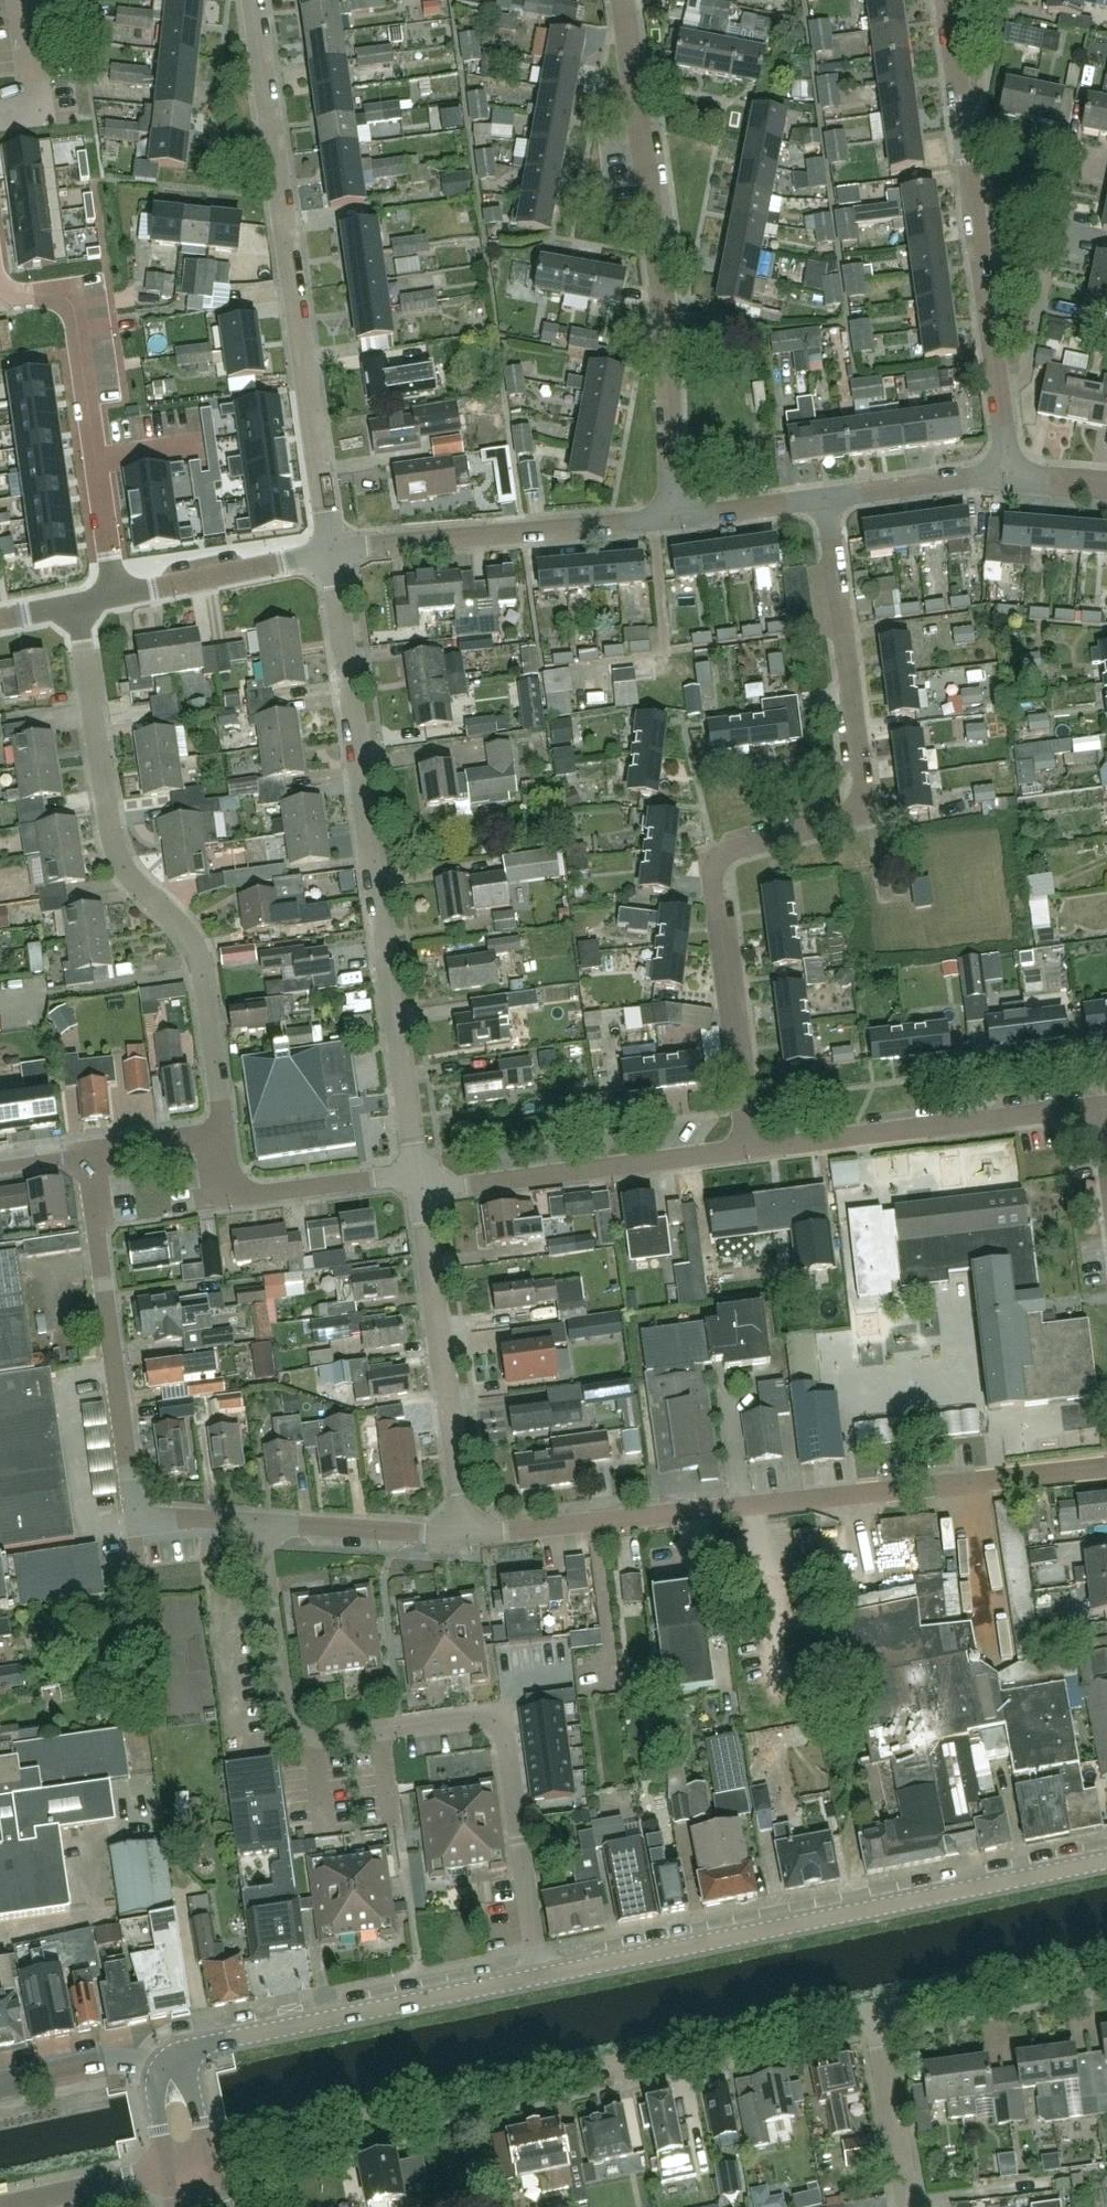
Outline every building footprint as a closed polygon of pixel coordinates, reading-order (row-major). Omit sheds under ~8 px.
[(199,27),(202,0),(167,0),(166,15),(165,23),(199,27)] [(336,7),(336,6),(335,0),(301,0),(302,12),(336,7)] [(367,0),(348,0),(349,4),(350,13),(368,11),(367,0)] [(368,11),(386,9),(385,0),(367,0),(368,11)] [(495,10),(509,12),(512,0),(496,0),(495,10)] [(546,0),(525,0),(522,14),(551,20),(554,1),(553,1),(546,0)] [(708,44),(713,20),(716,2),(705,0),(702,0),(699,18),(701,18),(696,42),(681,39),(675,70),(703,75),(709,44),(708,44)] [(871,33),(903,29),(899,0),(867,5),(870,21),(860,23),(862,35),(871,33)] [(1042,10),(1047,11),(1047,13),(1059,16),(1057,29),(1090,34),(1092,21),(1079,19),(1082,4),(1106,9),(1106,0),(1044,0),(1042,10)] [(730,5),(716,2),(713,20),(727,23),(730,5)] [(336,7),(337,17),(351,16),(350,13),(349,4),(336,6),(336,7)] [(336,7),(302,12),(306,40),(340,35),(337,17),(336,7)] [(118,9),(117,13),(115,27),(133,29),(135,11),(118,9)] [(153,13),(135,11),(133,29),(152,31),(153,13)] [(742,18),(736,49),(730,81),(758,86),(764,55),(753,53),(756,36),(753,36),(756,20),(742,18)] [(808,24),(810,39),(831,37),(829,21),(808,24)] [(195,55),(199,27),(165,23),(161,51),(195,55)] [(401,28),(388,29),(389,43),(402,41),(401,28)] [(871,33),(875,61),(907,56),(903,29),(871,33)] [(1026,31),(1023,48),(1041,52),(1044,34),(1026,31)] [(459,36),(461,50),(479,48),(477,33),(459,36)] [(545,61),(577,67),(582,39),(550,33),(545,61)] [(1044,34),(1041,52),(1056,55),(1059,37),(1044,34)] [(310,67),(344,63),(340,35),(306,40),(310,67)] [(833,52),(831,37),(810,39),(812,55),(833,52)] [(703,75),(730,81),(736,49),(709,44),(703,75)] [(391,46),(374,49),(376,67),(393,64),(391,46)] [(479,48),(461,50),(463,65),(481,62),(479,48)] [(358,69),(376,67),(374,49),(356,51),(358,69)] [(158,79),(192,83),(195,55),(161,51),(159,70),(158,79)] [(494,55),(495,80),(520,79),(518,53),(494,55)] [(879,88),(911,84),(907,56),(875,61),(879,88)] [(545,61),(540,89),(572,95),(577,67),(545,61)] [(313,95),(347,91),(344,63),(310,67),(313,95)] [(844,64),(817,67),(818,76),(844,74),(844,64)] [(1069,65),(1066,87),(1076,89),(1080,67),(1069,65)] [(126,86),(128,67),(112,66),(109,84),(126,86)] [(149,69),(128,67),(126,86),(157,89),(155,108),(189,112),(192,83),(158,79),(148,78),(149,69)] [(816,79),(818,95),(839,92),(837,77),(816,79)] [(1106,136),(1106,80),(1105,79),(1100,101),(1088,98),(1081,130),(1106,136)] [(792,100),(810,100),(809,83),(791,83),(792,100)] [(999,115),(1027,120),(1033,89),(1005,83),(999,115)] [(915,111),(911,84),(879,88),(883,116),(915,111)] [(536,116),(568,122),(572,95),(540,89),(536,116)] [(869,89),(847,92),(839,93),(839,92),(818,95),(820,110),(841,107),(841,105),(870,101),(869,89)] [(1061,94),(1033,89),(1027,120),(1055,125),(1061,94)] [(408,116),(421,112),(420,106),(439,101),(436,90),(404,98),(408,116)] [(317,123),(351,118),(347,91),(313,95),(317,123)] [(467,95),(469,109),(487,106),(485,92),(467,95)] [(402,120),(400,111),(399,102),(381,105),(384,123),(402,120)] [(384,123),(381,105),(363,107),(366,125),(384,123)] [(487,106),(469,109),(471,123),(489,121),(487,106)] [(139,135),(140,135),(152,136),(186,140),(189,112),(155,108),(145,107),(144,121),(140,121),(140,125),(140,126),(139,135)] [(754,111),(748,139),(780,145),(785,117),(754,111)] [(886,143),(918,139),(915,111),(883,116),(886,143)] [(429,116),(432,136),(447,134),(444,114),(429,116)] [(536,116),(531,144),(563,149),(568,122),(536,116)] [(321,151),(355,146),(351,118),(317,123),(321,151)] [(120,142),(122,123),(105,121),(103,140),(120,142)] [(139,135),(140,126),(140,125),(122,123),(120,142),(139,144),(140,135),(139,135)] [(492,127),(491,138),(512,140),(513,129),(492,127)] [(803,148),(820,145),(821,145),(819,130),(801,133),(803,145),(803,148)] [(823,135),(825,150),(847,148),(844,132),(823,135)] [(183,169),(186,140),(152,136),(149,165),(183,169)] [(748,139),(743,166),(775,172),(780,145),(748,139)] [(922,167),(918,139),(886,143),(890,172),(922,167)] [(56,172),(52,143),(3,150),(5,167),(5,168),(6,168),(6,173),(6,174),(7,178),(56,172)] [(528,159),(527,169),(526,171),(558,177),(563,149),(531,144),(528,159)] [(325,179),(359,174),(355,146),(321,151),(325,179)] [(827,166),(831,165),(849,163),(847,148),(825,150),(827,166)] [(474,153),(477,167),(495,165),(493,151),(474,153)] [(78,155),(79,169),(88,167),(86,154),(78,155)] [(407,158),(389,161),(391,179),(409,176),(407,158)] [(805,162),(807,176),(825,174),(823,160),(805,162)] [(374,181),(391,179),(389,161),(371,163),(374,181)] [(495,165),(477,167),(479,182),(496,179),(495,165)] [(743,166),(738,193),(770,199),(775,172),(743,166)] [(90,181),(88,167),(79,169),(81,182),(90,181)] [(553,204),(558,177),(526,171),(521,199),(553,204)] [(9,195),(10,199),(59,193),(56,172),(7,178),(8,188),(8,189),(9,194),(8,194),(8,195),(9,195)] [(363,203),(362,201),(359,174),(325,179),(329,207),(363,203)] [(827,188),(825,174),(807,176),(809,190),(827,188)] [(838,229),(855,227),(905,220),(905,221),(938,216),(934,188),(886,194),(888,207),(852,212),(852,213),(837,215),(838,229)] [(61,214),(59,193),(10,199),(11,207),(11,209),(10,209),(11,210),(12,215),(11,215),(11,216),(12,216),(12,220),(61,214)] [(733,220),(765,226),(778,229),(780,216),(767,214),(770,199),(738,193),(733,220)] [(85,210),(94,209),(92,196),(84,197),(85,210)] [(548,233),(553,204),(521,199),(516,227),(548,233)] [(94,209),(85,210),(87,224),(96,223),(94,209)] [(180,246),(183,212),(154,209),(150,243),(180,246)] [(483,212),(484,226),(503,224),(501,209),(483,212)] [(208,249),(212,216),(183,212),(180,246),(208,249)] [(14,231),(15,241),(64,235),(61,214),(12,220),(13,224),(12,224),(13,225),(14,230),(13,230),(13,231),(14,231)] [(813,217),(814,231),(833,229),(831,214),(813,217)] [(212,216),(208,249),(237,253),(241,219),(212,216)] [(909,248),(941,244),(938,216),(905,221),(892,222),(894,233),(907,232),(909,248)] [(778,229),(765,226),(733,220),(728,248),(760,254),(763,235),(777,238),(779,229),(778,229)] [(344,256),(378,251),(373,223),(339,228),(344,256)] [(855,227),(838,229),(840,243),(857,241),(855,227)] [(816,245),(834,243),(833,229),(814,231),(816,245)] [(68,263),(64,235),(15,241),(16,245),(15,245),(15,246),(16,246),(17,251),(16,251),(16,252),(17,252),(19,270),(52,265),(68,263)] [(427,236),(409,239),(411,256),(429,254),(427,236)] [(411,256),(409,239),(391,241),(393,259),(411,256)] [(913,276),(945,272),(941,244),(909,248),(913,276)] [(728,248),(723,275),(755,281),(758,264),(760,254),(728,248)] [(88,261),(101,259),(100,250),(87,252),(88,261)] [(344,256),(348,284),(382,279),(378,251),(344,256)] [(1092,285),(1106,288),(1106,259),(1097,257),(1092,285)] [(198,261),(196,279),(214,281),(216,263),(198,261)] [(563,296),(569,265),(540,261),(535,292),(563,296)] [(596,270),(569,265),(563,296),(591,301),(596,270)] [(842,273),(843,286),(865,283),(865,281),(873,280),(872,268),(863,269),(842,273)] [(596,270),(591,301),(619,306),(624,275),(596,270)] [(917,304),(949,299),(945,272),(913,276),(917,304)] [(145,293),(162,294),(162,298),(171,299),(174,277),(147,275),(145,293)] [(761,307),(750,305),(755,281),(723,275),(718,303),(735,306),(733,316),(758,321),(761,307)] [(821,279),(823,293),(842,291),(840,277),(821,279)] [(195,296),(194,297),(204,298),(212,299),(213,285),(214,281),(196,279),(195,293),(195,296)] [(348,284),(352,312),(386,307),(382,279),(348,284)] [(867,297),(865,283),(843,286),(845,300),(867,297)] [(1092,285),(1089,297),(1084,296),(1081,310),(1086,311),(1086,313),(1106,317),(1106,288),(1092,285)] [(825,307),(843,305),(842,291),(823,293),(825,307)] [(437,309),(436,302),(434,292),(417,294),(419,312),(437,309)] [(419,312),(417,294),(399,297),(401,315),(419,312)] [(194,297),(195,296),(188,296),(187,311),(203,312),(204,298),(194,297)] [(921,332),(953,327),(949,299),(917,304),(921,332)] [(356,340),(390,335),(386,307),(352,312),(356,340)] [(469,332),(483,330),(480,307),(466,309),(469,332)] [(761,309),(759,320),(780,324),(782,313),(761,309)] [(224,352),(258,347),(254,319),(220,323),(224,352)] [(851,340),(872,337),(870,321),(849,324),(851,340)] [(543,325),(540,343),(555,346),(558,327),(543,325)] [(953,327),(921,332),(925,360),(957,356),(953,327)] [(567,348),(582,350),(585,332),(571,329),(567,348)] [(807,352),(819,350),(821,349),(818,330),(805,331),(807,352)] [(805,331),(777,334),(771,335),(774,356),(793,354),(806,352),(807,352),(805,331)] [(582,350),(596,353),(600,335),(585,332),(582,350)] [(853,355),(856,354),(874,352),(872,337),(851,340),(853,355)] [(193,347),(195,365),(213,363),(210,345),(193,347)] [(195,365),(193,347),(175,350),(177,368),(195,365)] [(263,376),(258,347),(224,352),(229,381),(263,376)] [(819,350),(807,352),(810,373),(822,372),(819,350)] [(1054,355),(1037,351),(1035,364),(1047,367),(1052,367),(1054,355)] [(1082,386),(1084,386),(1087,374),(1085,374),(1088,359),(1065,354),(1062,369),(1052,367),(1047,367),(1038,417),(1075,424),(1082,386)] [(387,370),(385,363),(362,367),(367,401),(392,397),(391,395),(432,388),(428,363),(387,370)] [(505,383),(523,381),(522,367),(503,369),(505,383)] [(591,368),(587,386),(572,383),(570,393),(577,394),(618,401),(623,373),(591,368)] [(936,370),(920,372),(923,393),(939,391),(936,370)] [(908,395),(923,393),(920,372),(905,375),(908,395)] [(12,404),(54,398),(50,374),(8,380),(12,404)] [(1075,424),(1102,429),(1106,409),(1106,379),(1102,378),(1100,389),(1084,386),(1082,386),(1075,424)] [(881,379),(866,381),(868,400),(884,398),(881,379)] [(523,381),(505,383),(507,398),(525,395),(523,381)] [(852,403),(868,400),(866,381),(850,383),(852,403)] [(752,386),(756,413),(767,411),(763,385),(752,386)] [(613,428),(618,401),(577,394),(575,408),(583,409),(581,422),(613,428)] [(54,398),(12,404),(15,428),(57,422),(54,398)] [(235,407),(220,409),(222,420),(236,418),(239,439),(285,432),(280,400),(235,407)] [(793,465),(821,462),(817,429),(813,400),(798,402),(799,414),(787,415),(793,465)] [(705,416),(725,414),(724,401),(704,404),(705,416)] [(139,408),(126,410),(128,417),(140,415),(139,408)] [(413,418),(371,425),(375,455),(419,449),(418,441),(459,435),(458,427),(455,409),(423,414),(423,415),(413,416),(413,418)] [(212,410),(201,412),(202,424),(214,422),(212,410)] [(927,414),(931,447),(960,443),(955,410),(927,414)] [(899,418),(904,451),(931,447),(927,414),(899,418)] [(904,451),(899,418),(872,421),(876,454),(904,451)] [(876,454),(872,421),(844,425),(849,458),(876,454)] [(60,446),(57,422),(15,428),(18,452),(60,446)] [(608,455),(613,428),(581,422),(576,449),(608,455)] [(849,458),(844,425),(829,427),(817,429),(821,462),(849,458)] [(513,442),(532,440),(530,426),(511,428),(513,442)] [(242,460),(228,462),(229,472),(289,463),(285,432),(239,439),(242,460)] [(431,442),(433,458),(462,454),(459,438),(431,442)] [(532,440),(513,442),(515,457),(533,454),(532,440)] [(22,475),(64,469),(60,446),(18,452),(22,475)] [(493,464),(498,501),(515,498),(508,449),(480,453),(482,466),(493,464)] [(608,455),(576,449),(571,477),(603,483),(608,455)] [(449,460),(394,468),(399,502),(409,500),(409,503),(426,500),(426,498),(436,496),(436,493),(454,490),(453,489),(470,487),(466,458),(449,461),(449,460)] [(219,461),(208,463),(210,474),(210,475),(221,473),(219,461)] [(200,463),(189,464),(192,483),(203,482),(202,475),(200,463)] [(289,463),(229,472),(231,482),(245,480),(248,501),(293,495),(289,463)] [(520,465),(523,494),(538,492),(535,463),(520,465)] [(170,467),(124,473),(130,512),(175,505),(171,478),(186,476),(184,465),(170,467)] [(64,469),(22,475),(25,499),(67,493),(64,469)] [(221,473),(210,475),(211,487),(215,486),(223,485),(221,473)] [(25,499),(28,522),(70,516),(67,493),(25,499)] [(251,522),(237,524),(238,535),(253,533),(298,527),(293,495),(248,501),(251,522)] [(175,505),(130,512),(135,550),(180,544),(180,543),(195,541),(193,530),(179,532),(175,505)] [(942,543),(967,539),(963,511),(938,515),(942,543)] [(919,546),(942,543),(938,515),(913,518),(917,546),(919,546)] [(0,517),(0,527),(10,525),(9,516),(0,517)] [(74,540),(70,516),(28,522),(32,546),(74,540)] [(892,550),(908,547),(917,546),(913,518),(888,522),(892,550)] [(1027,568),(1028,550),(1031,522),(1005,520),(1004,530),(1003,548),(1001,566),(1027,568)] [(224,522),(213,524),(215,538),(226,537),(224,522)] [(866,553),(892,550),(888,522),(862,525),(866,553)] [(1056,524),(1031,522),(1028,550),(1053,553),(1056,524)] [(213,524),(202,525),(204,540),(215,538),(213,524)] [(1056,524),(1053,553),(1079,555),(1081,526),(1056,524)] [(1081,526),(1079,555),(1105,557),(1106,533),(1106,529),(1081,526)] [(774,539),(749,542),(753,570),(778,567),(774,539)] [(1,551),(14,549),(12,540),(0,542),(0,547),(1,551)] [(74,540),(32,546),(35,570),(77,564),(74,540)] [(749,542),(724,545),(728,574),(753,570),(749,542)] [(703,577),(728,574),(724,545),(699,549),(703,577)] [(919,546),(917,546),(908,547),(909,557),(920,555),(919,546)] [(15,557),(14,549),(1,551),(2,559),(15,557)] [(677,581),(703,577),(699,549),(673,552),(677,581)] [(639,555),(613,557),(615,585),(641,583),(639,555)] [(613,557),(588,559),(590,587),(615,585),(613,557)] [(588,559),(562,561),(564,589),(590,587),(588,559)] [(564,589),(562,561),(536,563),(538,591),(564,589)] [(487,591),(475,592),(477,622),(498,620),(497,607),(517,605),(513,567),(485,570),(487,591)] [(784,582),(806,579),(805,567),(782,570),(784,582)] [(458,637),(477,635),(476,622),(477,622),(475,592),(461,594),(459,572),(432,575),(436,613),(453,611),(455,624),(450,624),(451,638),(458,637)] [(418,615),(436,613),(432,575),(405,578),(407,599),(394,600),(397,630),(419,628),(418,615)] [(785,594),(808,590),(806,579),(784,582),(785,594)] [(787,606),(810,602),(808,590),(785,594),(787,606)] [(895,618),(900,618),(899,606),(901,606),(899,590),(871,593),(875,621),(895,618)] [(950,611),(971,608),(969,597),(949,600),(950,611)] [(925,614),(946,612),(944,601),(924,603),(925,614)] [(789,617),(811,614),(810,602),(787,606),(789,617)] [(900,618),(921,615),(919,604),(901,606),(899,606),(900,618)] [(1022,619),(1023,609),(997,606),(996,617),(1016,619),(1022,619)] [(1029,609),(1028,619),(1028,620),(1049,622),(1050,610),(1029,609)] [(1055,611),(1054,621),(1054,622),(1074,624),(1074,612),(1055,611)] [(1101,626),(1101,624),(1101,615),(1081,613),(1080,624),(1101,626)] [(790,629),(813,626),(811,614),(789,617),(790,629)] [(766,625),(768,637),(788,634),(787,622),(766,625)] [(260,661),(300,655),(295,624),(255,630),(260,661)] [(741,629),(742,640),(763,637),(761,626),(741,629)] [(974,643),(972,629),(951,632),(953,645),(974,643)] [(716,632),(716,636),(717,644),(738,641),(736,630),(716,632)] [(217,678),(213,651),(200,653),(197,632),(166,636),(171,675),(202,670),(204,680),(217,678)] [(713,644),(711,636),(711,633),(691,635),(692,647),(713,644)] [(477,636),(477,635),(458,637),(460,654),(492,651),(491,635),(477,636)] [(171,675),(166,636),(134,641),(137,658),(124,660),(129,694),(151,691),(149,678),(171,675)] [(885,678),(910,674),(905,637),(894,639),(894,636),(883,638),(884,640),(879,641),(885,678)] [(630,655),(648,653),(650,653),(649,642),(629,644),(630,655)] [(604,659),(625,657),(624,646),(603,648),(604,659)] [(1105,684),(1106,684),(1106,646),(1099,647),(1100,649),(1089,651),(1091,665),(1102,664),(1105,684)] [(523,677),(539,676),(536,647),(521,649),(523,677)] [(213,651),(217,678),(230,676),(226,649),(213,651)] [(579,663),(599,661),(598,650),(578,652),(579,663)] [(409,684),(464,675),(460,655),(444,658),(443,651),(405,657),(409,684)] [(768,655),(770,676),(783,674),(781,653),(768,655)] [(574,666),(573,663),(573,654),(552,656),(553,667),(574,666)] [(244,694),(246,708),(274,704),(272,690),(304,686),(300,655),(260,661),(264,691),(244,694)] [(1017,657),(1017,658),(1019,671),(1039,669),(1038,655),(1017,657)] [(19,682),(21,699),(50,695),(45,658),(16,662),(15,664),(0,666),(0,684),(19,682)] [(708,664),(695,666),(697,686),(711,684),(708,664)] [(572,681),(572,680),(571,670),(544,673),(545,685),(572,681)] [(635,670),(613,673),(614,686),(636,683),(635,670)] [(913,692),(910,674),(885,678),(890,715),(894,714),(894,717),(905,716),(904,713),(916,712),(916,710),(927,708),(924,690),(913,692)] [(451,721),(448,703),(450,703),(449,698),(467,695),(464,675),(409,684),(413,709),(415,709),(418,728),(455,722),(455,721),(451,721)] [(1000,676),(951,675),(951,689),(1000,690),(1000,676)] [(542,711),(539,681),(519,684),(523,714),(542,711)] [(572,681),(545,685),(547,696),(569,693),(573,693),(572,681)] [(615,687),(616,698),(638,695),(637,684),(615,687)] [(699,688),(685,689),(688,718),(702,716),(699,688)] [(961,706),(962,706),(982,704),(980,690),(959,693),(961,706)] [(548,708),(570,705),(569,693),(547,696),(548,708)] [(638,695),(616,698),(617,709),(639,707),(638,695)] [(152,722),(178,718),(175,696),(149,701),(152,722)] [(763,719),(746,721),(749,747),(801,740),(796,697),(761,701),(763,719)] [(206,700),(192,702),(193,712),(207,710),(206,700)] [(255,721),(259,751),(299,745),(295,715),(276,718),(274,704),(246,708),(248,722),(255,721)] [(570,705),(548,708),(550,719),(572,716),(570,705)] [(220,728),(237,724),(235,710),(217,714),(220,728)] [(638,715),(633,752),(659,755),(663,718),(660,718),(660,716),(649,715),(649,717),(638,715)] [(466,721),(468,738),(499,733),(497,716),(466,721)] [(1025,720),(1026,727),(1027,733),(1048,730),(1046,716),(1025,719),(1025,720)] [(133,737),(138,769),(177,763),(177,759),(172,731),(180,730),(178,718),(152,722),(154,734),(133,737)] [(712,751),(749,747),(746,721),(708,726),(710,736),(707,737),(709,748),(711,748),(712,751)] [(16,771),(59,765),(55,734),(32,738),(30,723),(3,727),(6,743),(12,742),(16,771)] [(985,726),(965,728),(964,728),(966,742),(987,740),(985,726)] [(898,775),(923,771),(918,734),(907,736),(907,733),(896,735),(897,737),(892,738),(898,775)] [(1036,784),(1034,773),(1033,773),(1031,759),(1052,757),(1052,756),(1070,754),(1072,739),(1013,747),(1015,761),(1018,786),(1019,786),(1021,796),(1042,794),(1041,787),(1036,784)] [(509,794),(517,793),(509,742),(485,746),(490,772),(454,778),(452,766),(420,771),(426,809),(457,804),(456,797),(468,795),(469,801),(489,797),(490,803),(509,800),(509,794)] [(299,745),(259,751),(264,780),(257,781),(259,795),(286,791),(284,778),(304,775),(299,745)] [(571,747),(562,748),(552,750),(554,764),(574,761),(571,747)] [(654,792),(659,755),(633,752),(629,789),(640,790),(639,792),(650,793),(651,791),(654,792)] [(1053,770),(1052,757),(1031,759),(1033,773),(1034,773),(1053,770)] [(574,761),(554,764),(556,778),(576,775),(574,761)] [(169,795),(171,809),(204,804),(202,790),(193,791),(182,793),(177,763),(138,769),(142,799),(169,795)] [(18,814),(48,810),(47,797),(64,795),(59,765),(16,771),(19,791),(6,793),(8,803),(16,802),(18,814)] [(917,810),(925,809),(929,809),(923,771),(898,775),(903,812),(907,812),(907,814),(918,813),(917,810)] [(974,804),(995,802),(993,788),(973,790),(974,804)] [(280,806),(285,836),(324,830),(320,800),(288,805),(286,791),(259,795),(261,809),(280,806)] [(581,804),(575,791),(561,798),(567,810),(581,804)] [(216,802),(204,804),(171,809),(173,822),(156,825),(158,843),(162,842),(163,855),(203,848),(216,846),(212,817),(219,816),(216,802)] [(40,857),(84,850),(80,819),(50,823),(48,810),(18,814),(20,828),(36,825),(40,857)] [(661,813),(650,812),(646,849),(671,852),(676,815),(672,815),(673,813),(662,811),(661,813)] [(220,842),(231,842),(230,815),(219,815),(220,842)] [(324,830),(285,836),(289,866),(329,860),(324,830)] [(568,862),(588,859),(586,845),(566,848),(568,862)] [(208,878),(203,848),(163,855),(168,885),(208,878)] [(667,889),(671,852),(646,849),(641,885),(652,887),(652,889),(663,890),(663,888),(667,889)] [(84,850),(40,857),(45,887),(38,888),(40,901),(66,897),(65,885),(89,881),(84,850)] [(501,858),(503,873),(505,886),(557,879),(554,850),(501,858)] [(568,862),(570,875),(570,877),(590,873),(588,859),(568,862)] [(256,883),(287,879),(285,865),(254,869),(256,883)] [(224,887),(256,883),(254,869),(222,874),(224,887)] [(508,906),(505,886),(503,873),(468,879),(468,877),(436,882),(442,923),(473,918),(472,912),(508,906)] [(273,882),(275,892),(240,898),(242,917),(306,907),(302,878),(273,882)] [(911,882),(913,900),(915,910),(931,908),(927,881),(911,882)] [(768,928),(794,925),(789,887),(763,891),(768,928)] [(66,942),(106,936),(102,906),(68,911),(66,897),(40,901),(42,915),(62,912),(66,942)] [(1038,932),(1055,932),(1055,903),(1038,903),(1038,932)] [(329,918),(327,904),(306,907),(242,917),(245,934),(281,929),(280,922),(305,918),(306,922),(329,918)] [(658,947),(684,950),(689,913),(685,913),(685,911),(674,910),(674,911),(663,910),(662,916),(619,910),(617,927),(628,928),(627,933),(648,935),(649,927),(661,928),(658,947)] [(495,932),(516,929),(513,911),(492,914),(495,932)] [(794,925),(768,928),(773,966),(799,963),(794,925)] [(64,974),(65,984),(66,989),(92,985),(91,972),(111,969),(106,936),(66,942),(71,973),(64,974)] [(494,956),(508,954),(522,952),(520,939),(488,943),(490,957),(447,963),(451,992),(499,986),(494,956)] [(578,945),(580,959),(600,956),(598,942),(578,945)] [(679,987),(684,950),(658,947),(656,964),(648,963),(646,979),(654,980),(654,984),(665,985),(665,987),(676,988),(676,986),(679,987)] [(235,967),(258,963),(255,948),(233,951),(235,967)] [(262,953),(264,971),(295,967),(297,980),(282,982),(284,996),(315,992),(313,979),(334,976),(332,962),(326,963),(325,950),(303,953),(302,948),(262,953)] [(602,970),(600,956),(580,959),(582,973),(602,970)] [(963,998),(985,996),(980,957),(960,960),(964,997),(962,997),(963,998)] [(806,974),(824,972),(822,958),(804,960),(806,974)] [(842,988),(847,987),(852,982),(852,974),(846,970),(840,971),(835,977),(836,982),(842,988)] [(806,974),(807,987),(825,985),(824,972),(806,974)] [(780,1024),(805,1021),(800,984),(775,987),(780,1024)] [(159,1017),(155,990),(140,992),(144,1019),(159,1017)] [(536,992),(499,997),(501,1012),(505,1011),(538,1007),(536,992)] [(471,1001),(473,1016),(455,1019),(460,1049),(510,1041),(505,1011),(501,1012),(499,997),(471,1001)] [(230,1010),(232,1030),(248,1028),(248,1032),(267,1029),(267,1027),(285,1024),(281,999),(245,1005),(245,1008),(230,1010)] [(654,1026),(666,1024),(678,1026),(681,1007),(666,1004),(651,1006),(654,1026)] [(989,1046),(1026,1042),(1023,1016),(1026,1016),(1024,1004),(1001,1007),(1002,1018),(986,1020),(989,1046)] [(641,1028),(654,1026),(651,1006),(639,1008),(641,1028)] [(1106,1033),(1106,1006),(1084,1009),(1087,1035),(1106,1033)] [(1023,1016),(1026,1042),(1065,1038),(1061,1011),(1026,1016),(1023,1016)] [(805,1021),(780,1024),(784,1062),(787,1061),(788,1064),(799,1062),(798,1060),(809,1059),(805,1021)] [(907,1029),(910,1055),(947,1051),(944,1025),(907,1029)] [(312,1027),(286,1031),(288,1047),(314,1043),(312,1027)] [(279,1028),(265,1033),(273,1052),(287,1047),(279,1028)] [(872,1059),(910,1055),(907,1029),(869,1033),(872,1059)] [(178,1046),(157,1049),(162,1090),(166,1089),(169,1112),(193,1109),(188,1071),(182,1072),(178,1046)] [(257,1161),(354,1147),(348,1104),(357,1102),(350,1048),(289,1056),(289,1052),(274,1054),(274,1058),(244,1062),(257,1161)] [(832,1064),(853,1061),(851,1048),(831,1050),(832,1064)] [(699,1067),(697,1067),(696,1057),(659,1062),(662,1087),(699,1082),(698,1078),(700,1078),(699,1067)] [(109,1120),(105,1084),(114,1083),(111,1060),(76,1064),(76,1058),(61,1059),(65,1089),(78,1088),(82,1123),(109,1120)] [(146,1092),(142,1061),(126,1064),(130,1095),(146,1092)] [(21,1066),(25,1092),(50,1088),(46,1062),(21,1066)] [(662,1087),(659,1062),(622,1067),(623,1077),(622,1077),(623,1088),(625,1088),(625,1092),(662,1087)] [(501,1073),(464,1078),(468,1105),(504,1100),(503,1089),(533,1085),(530,1063),(500,1068),(501,1073)] [(24,1096),(0,1099),(0,1135),(57,1127),(52,1092),(50,1092),(24,1096)] [(838,1188),(864,1188),(864,1166),(838,1166),(838,1188)] [(34,1230),(65,1225),(64,1221),(69,1221),(67,1210),(63,1210),(59,1183),(28,1187),(0,1191),(0,1213),(31,1208),(34,1230)] [(797,1272),(829,1268),(835,1267),(830,1226),(819,1227),(814,1192),(801,1194),(800,1191),(797,1192),(797,1195),(751,1200),(751,1196),(708,1201),(713,1241),(756,1236),(755,1227),(790,1223),(797,1272)] [(563,1198),(566,1218),(592,1214),(589,1194),(563,1198)] [(971,1271),(981,1355),(988,1411),(1096,1398),(1087,1322),(1042,1328),(1040,1317),(1042,1317),(1042,1316),(1040,1316),(1038,1298),(1040,1298),(1040,1297),(1039,1297),(1031,1226),(1029,1226),(1030,1229),(1026,1230),(1022,1194),(895,1208),(895,1212),(881,1214),(880,1209),(879,1209),(848,1212),(847,1212),(857,1299),(858,1298),(889,1294),(889,1295),(890,1295),(889,1283),(898,1282),(898,1283),(899,1283),(899,1289),(901,1289),(947,1283),(947,1284),(948,1284),(947,1274),(971,1271)] [(622,1200),(626,1234),(630,1262),(669,1257),(665,1227),(655,1229),(651,1197),(622,1200)] [(484,1229),(534,1222),(531,1204),(482,1210),(484,1229)] [(682,1206),(681,1206),(683,1219),(697,1218),(695,1204),(682,1206)] [(310,1252),(325,1250),(323,1239),(341,1237),(343,1249),(374,1245),(370,1216),(339,1220),(340,1222),(306,1227),(310,1252)] [(487,1248),(536,1241),(543,1240),(540,1222),(534,1222),(484,1229),(487,1248)] [(272,1264),(300,1260),(302,1260),(299,1235),(287,1237),(285,1228),(232,1236),(235,1263),(271,1258),(272,1264)] [(129,1245),(133,1273),(182,1265),(178,1234),(146,1239),(147,1243),(129,1245)] [(26,1259),(81,1251),(79,1235),(24,1243),(26,1259)] [(577,1253),(576,1252),(574,1239),(548,1243),(550,1257),(577,1253)] [(18,1371),(34,1369),(13,1244),(0,1246),(0,1374),(18,1371)] [(201,1248),(205,1280),(223,1277),(220,1245),(201,1248)] [(309,1269),(328,1267),(327,1255),(307,1258),(309,1269)] [(689,1266),(676,1268),(679,1290),(691,1289),(689,1266)] [(337,1271),(343,1303),(343,1305),(397,1296),(392,1271),(377,1273),(376,1269),(351,1274),(350,1269),(337,1271)] [(285,1274),(265,1276),(267,1300),(288,1298),(285,1274)] [(291,1279),(292,1301),(312,1300),(311,1278),(291,1279)] [(535,1302),(556,1299),(559,1322),(587,1318),(581,1280),(554,1284),(553,1279),(492,1287),(495,1309),(517,1306),(517,1309),(535,1307),(535,1302)] [(705,1282),(691,1284),(694,1306),(708,1304),(707,1298),(705,1282)] [(266,1303),(264,1288),(236,1291),(237,1307),(266,1303)] [(626,1315),(639,1314),(636,1293),(623,1294),(626,1315)] [(140,1321),(209,1311),(207,1297),(178,1301),(177,1296),(137,1303),(140,1321)] [(892,1320),(894,1299),(873,1298),(872,1318),(892,1320)] [(731,1368),(770,1363),(762,1304),(724,1309),(731,1368)] [(268,1305),(253,1307),(256,1332),(272,1330),(268,1305)] [(706,1323),(697,1324),(703,1366),(711,1364),(711,1362),(722,1361),(723,1369),(731,1368),(724,1309),(716,1310),(718,1322),(707,1324),(706,1323)] [(209,1311),(140,1321),(143,1340),(153,1339),(154,1345),(183,1341),(182,1334),(212,1330),(209,1311)] [(364,1350),(403,1344),(399,1319),(383,1321),(383,1317),(361,1321),(360,1315),(323,1321),(327,1343),(351,1339),(350,1336),(361,1334),(364,1350)] [(588,1318),(567,1321),(570,1341),(591,1338),(588,1318)] [(530,1343),(501,1347),(502,1355),(499,1355),(502,1375),(505,1375),(506,1382),(557,1375),(553,1345),(566,1343),(564,1324),(528,1329),(530,1343)] [(703,1370),(703,1366),(697,1324),(669,1328),(675,1374),(703,1370)] [(234,1328),(203,1332),(205,1349),(236,1345),(234,1328)] [(647,1378),(675,1374),(669,1328),(641,1332),(647,1378)] [(80,1360),(96,1357),(95,1346),(79,1348),(80,1360)] [(146,1367),(150,1390),(183,1385),(181,1377),(196,1375),(194,1361),(179,1363),(178,1361),(146,1367)] [(363,1397),(367,1400),(410,1393),(406,1367),(391,1370),(390,1366),(368,1369),(367,1362),(331,1368),(334,1388),(353,1385),(353,1387),(355,1387),(355,1386),(361,1385),(363,1397)] [(75,1539),(50,1369),(0,1377),(0,1550),(75,1539)] [(718,1479),(703,1370),(675,1374),(647,1378),(658,1463),(681,1460),(682,1469),(699,1467),(701,1481),(718,1479)] [(630,1377),(581,1385),(585,1407),(634,1399),(630,1377)] [(188,1398),(225,1393),(223,1379),(187,1384),(188,1398)] [(761,1415),(744,1418),(750,1462),(781,1458),(776,1417),(789,1415),(784,1382),(757,1385),(761,1415)] [(791,1398),(813,1395),(811,1382),(789,1385),(791,1398)] [(841,1458),(841,1453),(833,1393),(813,1395),(791,1398),(799,1463),(841,1458)] [(208,1425),(207,1415),(218,1413),(219,1412),(243,1409),(241,1394),(216,1397),(216,1399),(205,1401),(192,1403),(196,1427),(208,1425)] [(180,1403),(158,1406),(160,1422),(182,1419),(180,1403)] [(579,1403),(555,1406),(548,1407),(548,1404),(510,1409),(513,1434),(551,1429),(551,1428),(582,1423),(579,1403)] [(321,1422),(321,1405),(307,1405),(308,1423),(321,1422)] [(375,1410),(377,1423),(404,1418),(402,1405),(375,1410)] [(951,1414),(951,1441),(984,1441),(984,1415),(951,1414)] [(300,1416),(272,1420),(276,1447),(264,1449),(270,1487),(296,1483),(293,1468),(298,1467),(295,1444),(304,1443),(300,1416)] [(317,1441),(323,1480),(348,1476),(346,1460),(357,1459),(351,1419),(326,1422),(329,1440),(317,1441)] [(397,1423),(367,1428),(369,1442),(380,1441),(388,1493),(419,1488),(417,1473),(419,1473),(418,1468),(416,1468),(411,1432),(399,1434),(397,1423)] [(154,1428),(156,1439),(161,1477),(187,1474),(184,1458),(188,1458),(183,1424),(154,1428)] [(243,1466),(237,1428),(208,1432),(214,1471),(243,1466)] [(625,1434),(628,1455),(641,1453),(638,1432),(625,1434)] [(553,1452),(516,1457),(520,1492),(575,1484),(572,1465),(609,1460),(605,1434),(552,1442),(553,1452)] [(1077,1504),(1058,1506),(1061,1535),(1086,1531),(1085,1527),(1106,1524),(1106,1497),(1077,1501),(1077,1504)] [(1016,1498),(994,1503),(1018,1665),(1041,1661),(1016,1498)] [(1038,1505),(1023,1508),(1026,1532),(1041,1530),(1038,1505)] [(881,1544),(916,1541),(915,1539),(938,1538),(935,1515),(879,1520),(881,1544)] [(965,1524),(954,1526),(963,1573),(974,1571),(965,1524)] [(852,1584),(863,1583),(860,1537),(850,1538),(852,1584)] [(104,1594),(97,1545),(0,1560),(0,1611),(104,1595),(104,1594)] [(1029,1552),(1030,1566),(1057,1562),(1055,1549),(1029,1552)] [(1086,1555),(1087,1568),(1074,1569),(1076,1585),(1089,1584),(1106,1582),(1106,1553),(1086,1555)] [(940,1574),(919,1577),(913,1577),(916,1603),(957,1829),(974,1825),(979,1854),(1011,1847),(1002,1801),(996,1802),(994,1791),(978,1794),(976,1783),(990,1780),(985,1754),(1007,1750),(1003,1727),(997,1697),(1001,1696),(997,1677),(980,1665),(968,1668),(965,1655),(975,1653),(969,1627),(961,1627),(946,1629),(940,1574)] [(619,1578),(622,1605),(642,1603),(639,1575),(619,1578)] [(509,1644),(552,1639),(550,1621),(539,1622),(538,1610),(549,1609),(549,1604),(564,1603),(562,1580),(546,1582),(546,1578),(517,1581),(517,1576),(505,1578),(505,1582),(502,1583),(504,1596),(495,1597),(497,1614),(506,1613),(509,1644)] [(948,1579),(950,1620),(978,1618),(976,1577),(948,1579)] [(1089,1584),(1093,1613),(1106,1611),(1106,1582),(1089,1584)] [(309,1602),(308,1595),(292,1597),(304,1685),(319,1683),(318,1677),(364,1670),(365,1677),(381,1675),(369,1587),(354,1589),(355,1595),(309,1602)] [(700,1587),(651,1594),(665,1693),(713,1686),(700,1587)] [(487,1681),(481,1637),(475,1594),(459,1596),(460,1603),(415,1609),(414,1602),(398,1604),(410,1692),(426,1689),(425,1683),(471,1677),(472,1683),(487,1681)] [(951,1830),(957,1829),(916,1603),(840,1619),(867,1760),(856,1762),(858,1770),(876,1767),(885,1814),(886,1814),(888,1826),(878,1828),(876,1825),(862,1827),(861,1831),(857,1832),(865,1876),(887,1872),(886,1868),(885,1864),(898,1862),(899,1866),(898,1866),(899,1869),(944,1861),(943,1855),(956,1853),(951,1830)] [(1065,1614),(1038,1618),(1040,1631),(1066,1627),(1065,1614)] [(11,1638),(8,1622),(0,1624),(0,1639),(11,1638)] [(711,1625),(712,1643),(727,1642),(726,1624),(711,1625)] [(601,1632),(581,1634),(582,1649),(603,1647),(601,1632)] [(1079,1657),(1106,1651),(1106,1638),(1077,1645),(1079,1657)] [(1106,1777),(1106,1651),(1079,1657),(1103,1778),(1106,1777)] [(0,1668),(0,1690),(25,1687),(21,1665),(0,1668)] [(997,1697),(1003,1727),(1007,1750),(1025,1843),(1068,1835),(1068,1833),(1103,1826),(1096,1790),(1085,1793),(1064,1684),(1019,1693),(1001,1696),(997,1697)] [(561,1692),(562,1706),(563,1705),(563,1706),(577,1704),(575,1691),(561,1692)] [(561,1692),(552,1693),(554,1707),(562,1706),(561,1692)] [(545,1708),(554,1707),(552,1693),(543,1695),(545,1708)] [(535,1696),(537,1709),(545,1708),(543,1695),(535,1696)] [(537,1709),(535,1696),(526,1697),(527,1710),(537,1709)] [(527,1710),(520,1711),(523,1734),(566,1728),(563,1706),(563,1705),(562,1706),(554,1707),(545,1708),(537,1709),(527,1710)] [(0,1730),(0,1748),(22,1745),(19,1728),(0,1730)] [(566,1728),(523,1734),(526,1756),(569,1751),(566,1728)] [(124,1731),(0,1750),(0,1800),(52,1792),(108,1783),(131,1779),(124,1731)] [(713,1797),(718,1827),(736,1824),(735,1818),(750,1815),(745,1792),(735,1737),(705,1743),(715,1797),(713,1797)] [(569,1751),(526,1756),(529,1779),(572,1773),(569,1751)] [(270,1961),(268,1950),(287,1947),(288,1950),(304,1948),(292,1861),(278,1758),(224,1765),(252,1964),(270,1961)] [(575,1796),(572,1773),(529,1779),(532,1802),(575,1796)] [(69,1912),(56,1832),(114,1822),(108,1783),(52,1792),(0,1800),(0,1923),(69,1912)] [(417,1793),(422,1832),(424,1847),(429,1881),(444,1879),(443,1872),(489,1866),(490,1872),(505,1870),(504,1863),(494,1783),(478,1785),(479,1791),(433,1798),(433,1791),(417,1793)] [(687,1789),(694,1821),(711,1817),(705,1786),(687,1789)] [(751,1790),(756,1814),(771,1811),(767,1787),(751,1790)] [(687,1799),(672,1801),(675,1824),(691,1821),(687,1799)] [(208,1838),(206,1814),(179,1816),(182,1841),(208,1838)] [(591,1825),(596,1851),(603,1849),(618,1923),(618,1924),(618,1925),(658,1917),(657,1916),(643,1847),(626,1851),(625,1845),(626,1845),(621,1819),(591,1825)] [(645,1841),(661,1916),(688,1911),(679,1868),(665,1871),(663,1860),(665,1860),(660,1838),(659,1838),(656,1823),(643,1826),(646,1841),(645,1841)] [(739,1823),(736,1824),(718,1827),(732,1898),(733,1903),(757,1898),(757,1896),(756,1896),(750,1868),(748,1869),(739,1823)] [(785,1892),(820,1885),(838,1881),(829,1835),(792,1842),(789,1825),(772,1828),(785,1892)] [(733,1903),(732,1898),(718,1827),(691,1833),(700,1878),(698,1879),(703,1907),(703,1909),(733,1903)] [(162,1843),(111,1851),(123,1921),(172,1910),(162,1843)] [(322,1857),(307,1859),(319,1946),(334,1944),(333,1938),(378,1932),(379,1939),(396,1937),(383,1849),(367,1852),(368,1857),(323,1863),(322,1857)] [(603,1885),(596,1851),(571,1856),(578,1889),(544,1896),(553,1938),(604,1928),(596,1886),(603,1885)] [(191,1922),(209,1918),(211,1918),(207,1896),(188,1900),(191,1922)] [(144,1986),(147,2003),(150,2020),(189,2012),(175,1913),(148,1919),(148,1921),(119,1926),(119,1927),(123,1942),(129,1941),(134,1952),(151,1951),(152,1956),(131,1961),(136,1978),(134,1978),(137,1987),(144,1986)] [(209,1918),(191,1922),(190,1922),(199,1964),(201,1964),(210,2007),(248,1999),(239,1956),(225,1959),(222,1946),(221,1946),(220,1942),(216,1943),(209,1918)] [(55,1941),(63,1985),(69,1983),(67,1973),(73,1972),(76,1991),(70,1992),(78,2033),(90,2031),(90,2027),(100,2026),(91,1982),(101,1980),(98,1967),(91,1930),(54,1940),(55,1941)] [(33,2043),(72,2034),(63,1985),(55,1941),(14,1950),(16,1960),(21,1984),(33,2043)] [(21,1984),(16,1960),(0,1964),(0,2051),(25,2045),(13,1985),(21,1984)] [(150,2020),(147,2003),(144,1986),(137,1987),(137,1990),(131,1989),(126,1964),(104,1968),(108,1988),(101,1989),(109,2028),(150,2020)] [(1091,2064),(1096,2099),(1106,2097),(1106,2074),(1106,2065),(1106,2025),(1101,2026),(1102,2030),(1100,2030),(1104,2061),(1091,2064)] [(1072,2048),(1070,2048),(1069,2043),(1056,2045),(1056,2050),(1044,2052),(1055,2122),(1069,2120),(1065,2093),(1063,2093),(1062,2085),(1077,2083),(1083,2118),(1098,2116),(1096,2099),(1091,2064),(1075,2066),(1072,2048)] [(1047,2123),(1055,2122),(1044,2052),(1031,2054),(1030,2049),(1016,2051),(1017,2056),(1015,2056),(1017,2074),(1003,2076),(1011,2124),(1025,2122),(1021,2091),(1038,2088),(1039,2097),(1036,2097),(1039,2118),(1047,2123)] [(1011,2124),(1003,2076),(988,2078),(985,2060),(982,2061),(982,2056),(967,2058),(968,2062),(954,2064),(962,2117),(977,2115),(975,2097),(990,2095),(994,2126),(1011,2124)] [(835,2066),(812,2071),(819,2105),(826,2103),(833,2137),(851,2133),(845,2100),(861,2096),(853,2058),(834,2062),(835,2066)] [(948,2119),(962,2117),(954,2064),(924,2068),(927,2087),(913,2089),(919,2134),(933,2133),(929,2103),(945,2101),(948,2119)] [(757,2097),(740,2101),(749,2148),(767,2144),(763,2123),(794,2116),(785,2074),(753,2080),(757,2097)] [(728,2085),(712,2089),(714,2098),(707,2099),(715,2139),(738,2134),(728,2085)] [(643,2129),(652,2127),(663,2184),(697,2177),(693,2158),(686,2160),(673,2096),(662,2099),(662,2100),(647,2104),(647,2105),(639,2107),(643,2129)] [(607,2118),(582,2124),(591,2165),(633,2156),(623,2108),(606,2111),(607,2118)] [(509,2135),(495,2139),(504,2181),(518,2178),(518,2181),(540,2176),(544,2192),(573,2186),(577,2206),(590,2204),(582,2167),(584,2166),(576,2127),(562,2130),(560,2122),(508,2133),(509,2135)] [(844,2144),(848,2168),(879,2163),(875,2139),(844,2144)] [(394,2154),(357,2162),(366,2206),(410,2198),(411,2202),(428,2199),(421,2161),(396,2166),(394,2154)] [(718,2168),(719,2168),(723,2196),(743,2193),(738,2165),(718,2168)] [(752,2192),(756,2206),(785,2206),(783,2197),(769,2200),(767,2189),(752,2192)] [(844,2206),(842,2198),(826,2201),(827,2206),(838,2206),(844,2206)]
